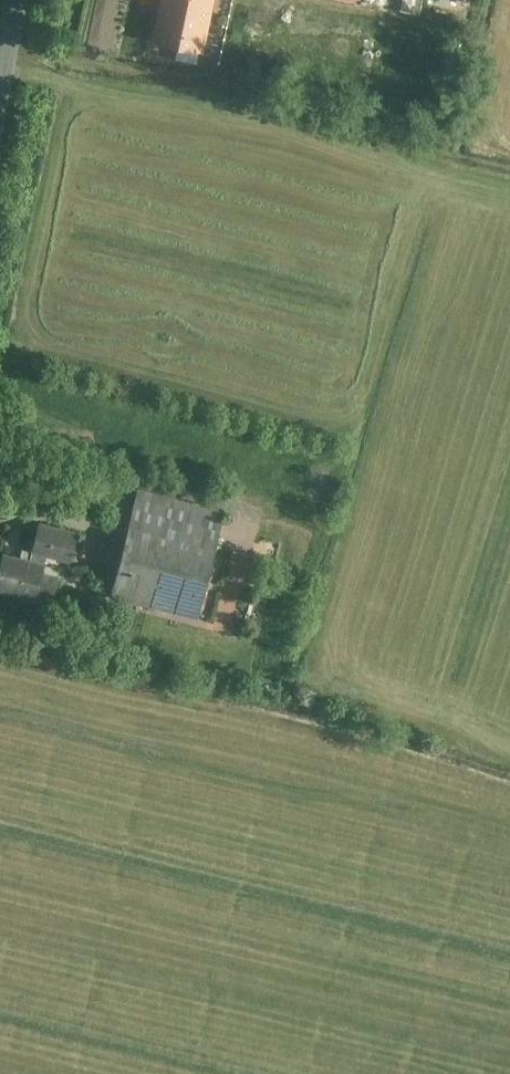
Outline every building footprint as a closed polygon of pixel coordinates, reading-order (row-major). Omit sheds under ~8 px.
[(213,0),(158,0),(152,42),(205,50),(213,0)] [(136,485),(109,591),(196,613),(223,507),(136,485)] [(37,520),(31,546),(71,556),(77,529),(37,520)] [(35,595),(43,560),(0,550),(0,588),(35,595)]
